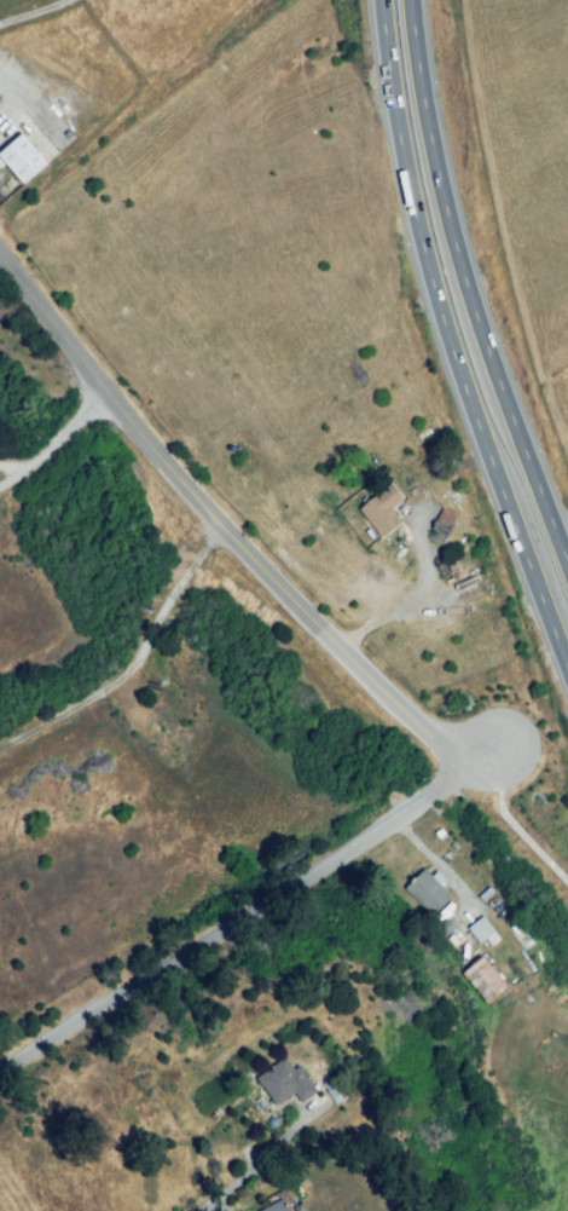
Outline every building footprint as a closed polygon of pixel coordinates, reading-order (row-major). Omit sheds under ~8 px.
[(23,181),(0,157),(0,148),(17,133),(44,161),(23,181)] [(394,485),(360,512),(382,541),(402,525),(390,508),(404,497),(394,485)] [(402,887),(423,869),(451,898),(430,916),(402,887)] [(470,923),(480,916),(492,933),(483,940),(470,923)] [(436,929),(446,919),(452,925),(442,935),(436,929)] [(460,971),(479,955),(508,985),(491,1002),(460,971)] [(254,1079),(282,1057),(291,1071),(296,1067),(314,1091),(300,1103),(291,1092),(274,1106),(254,1079)] [(284,1201),(289,1210),(266,1210),(284,1201)]
